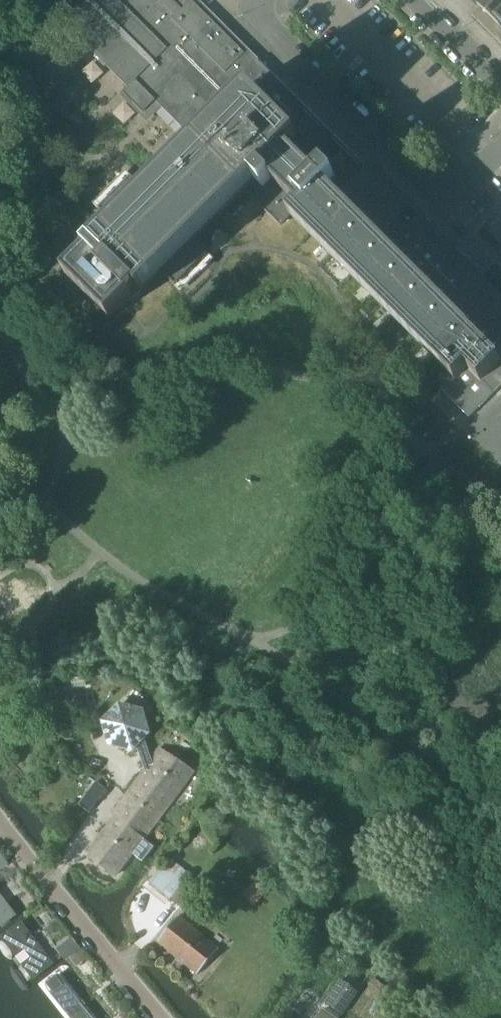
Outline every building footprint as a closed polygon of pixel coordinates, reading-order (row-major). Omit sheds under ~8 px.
[(335,177),(324,166),(324,167),(320,163),(323,159),(325,154),(326,149),(327,144),(325,139),(323,135),(320,131),(324,127),(313,116),(309,120),(301,111),(305,107),(258,60),(257,60),(197,0),(76,0),(61,15),(128,88),(123,93),(132,103),(130,105),(147,122),(162,107),(196,141),(96,241),(95,241),(92,244),(92,243),(85,250),(88,253),(72,274),(114,317),(131,295),(131,294),(136,288),(140,291),(143,288),(142,288),(151,279),(164,292),(195,261),(182,248),(243,188),(280,225),(291,214),(454,377),(447,390),(474,417),(488,398),(495,391),(500,385),(500,294),(481,274),(479,276),(474,272),(477,269),(420,213),(406,227),(397,218),(409,206),(367,164),(340,192),(330,182),(335,177)] [(497,24),(500,27),(500,26),(500,25),(500,0),(481,0),(477,4),(480,7),(497,24)] [(471,15),(488,32),(497,24),(480,7),(471,15)] [(488,32),(500,45),(500,27),(500,26),(500,27),(497,24),(488,32)] [(161,749),(153,759),(152,760),(144,737),(148,732),(142,710),(120,704),(104,721),(110,744),(132,749),(136,745),(144,770),(110,814),(114,817),(87,855),(116,876),(132,854),(141,861),(142,862),(153,849),(154,847),(143,839),(193,773),(161,749)] [(5,910),(10,911),(15,907),(16,901),(0,880),(0,903),(5,910)] [(17,924),(42,957),(48,958),(52,954),(53,949),(28,915),(22,914),(18,918),(17,924)] [(157,942),(197,975),(218,949),(177,916),(157,942)] [(68,956),(78,948),(73,941),(62,949),(68,956)] [(85,957),(80,950),(70,958),(75,965),(85,957)] [(60,982),(86,1015),(92,1016),(96,1012),(97,1006),(71,973),(66,973),(61,976),(60,982)] [(357,992),(341,980),(325,1003),(342,1015),(357,992)] [(296,1014),(302,1017),(305,1017),(306,1015),(303,1014),(309,1005),(292,995),(277,1017),(293,1017),(296,1014)]
